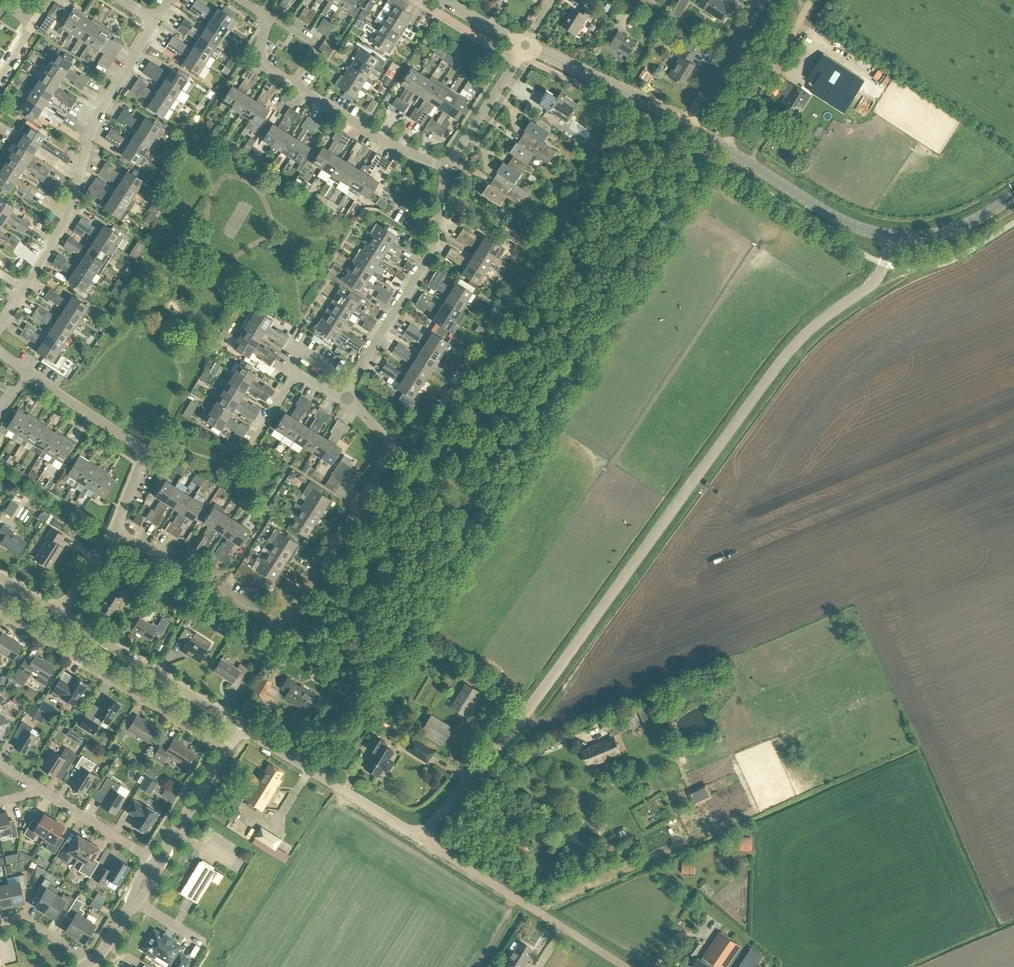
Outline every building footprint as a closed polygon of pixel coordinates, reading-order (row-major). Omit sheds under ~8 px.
[(289,1),(287,0),(283,0),(278,7),(283,10),(289,1)] [(344,0),(331,0),(330,2),(329,1),(322,11),(326,13),(332,3),(338,7),(339,8),(344,0)] [(338,7),(335,12),(338,15),(342,9),(353,17),(358,9),(353,6),(357,0),(344,0),(339,8),(338,7)] [(407,26),(413,16),(403,10),(407,4),(400,0),(387,0),(386,2),(391,5),(387,12),(386,13),(407,26)] [(732,7),(722,1),(723,0),(709,0),(703,10),(723,22),(732,7)] [(371,11),(375,5),(368,1),(364,7),(371,11)] [(603,10),(606,12),(611,4),(608,2),(603,10)] [(227,28),(227,29),(231,31),(237,21),(233,19),(236,14),(225,6),(221,11),(218,9),(214,15),(208,11),(210,8),(203,4),(199,10),(227,28)] [(594,14),(582,6),(579,12),(572,8),(560,26),(576,36),(587,18),(590,20),(594,14)] [(303,22),(310,10),(305,7),(298,19),(303,22)] [(70,34),(83,14),(74,8),(61,28),(59,27),(56,33),(60,35),(63,30),(69,34),(70,34)] [(380,22),(401,35),(407,26),(386,13),(387,12),(382,9),(379,12),(384,16),(381,21),(380,22)] [(679,18),(683,12),(677,9),(674,15),(679,18)] [(221,38),(227,29),(227,28),(199,10),(196,15),(209,23),(206,28),(221,38)] [(310,10),(303,22),(308,25),(315,13),(310,10)] [(359,16),(364,19),(368,15),(362,11),(359,16)] [(79,40),(92,20),(83,14),(70,34),(69,34),(65,39),(69,41),(72,36),(78,40),(79,40)] [(399,38),(401,35),(380,22),(381,21),(376,18),(373,22),(379,25),(375,31),(374,32),(393,43),(397,37),(399,38)] [(656,18),(652,24),(659,28),(662,22),(656,18)] [(221,38),(206,28),(202,34),(191,27),(193,24),(184,19),(181,25),(189,30),(215,47),(221,38)] [(321,34),(329,22),(324,19),(316,30),(321,34)] [(43,20),(37,28),(43,32),(49,24),(43,20)] [(88,46),(102,26),(92,20),(79,40),(78,40),(75,44),(78,46),(81,42),(87,45),(88,46)] [(375,31),(371,28),(359,20),(357,23),(363,27),(362,28),(372,35),(368,41),(388,54),(395,44),(393,43),(374,32),(375,31)] [(329,22),(321,34),(326,37),(334,25),(329,22)] [(112,40),(113,40),(111,38),(112,36),(110,34),(111,32),(102,26),(88,46),(87,45),(79,57),(83,60),(91,48),(98,52),(98,51),(103,54),(105,51),(109,46),(112,40)] [(215,47),(189,30),(186,34),(197,41),(194,46),(209,56),(215,47)] [(627,58),(636,43),(618,31),(608,46),(627,58)] [(209,56),(194,46),(190,52),(179,45),(180,43),(172,38),(169,43),(177,48),(203,66),(209,56)] [(109,46),(118,52),(122,47),(112,40),(109,46)] [(655,42),(651,50),(655,52),(659,45),(655,42)] [(198,75),(203,66),(177,48),(169,43),(165,49),(175,55),(176,53),(186,59),(182,65),(198,75)] [(329,56),(333,50),(323,43),(319,50),(329,56)] [(115,58),(118,52),(109,46),(105,51),(115,58)] [(385,52),(375,46),(373,50),(382,56),(385,52)] [(373,69),(374,68),(377,62),(382,65),(385,62),(379,58),(379,60),(358,47),(352,56),(354,57),(373,69)] [(683,85),(695,65),(688,61),(693,54),(681,47),(675,56),(680,58),(669,76),(683,85)] [(50,63),(85,86),(89,79),(81,74),(79,76),(69,69),(72,64),(74,61),(72,60),(73,58),(65,52),(62,57),(52,51),(46,60),(50,63)] [(111,64),(115,58),(105,51),(103,54),(103,55),(102,57),(111,64)] [(108,68),(111,64),(102,57),(99,62),(108,68)] [(354,57),(348,67),(367,79),(368,77),(371,72),(376,75),(379,71),(374,68),(373,69),(354,57)] [(234,61),(228,58),(225,64),(231,67),(234,61)] [(826,60),(813,79),(819,83),(814,90),(842,108),(860,83),(826,60)] [(150,61),(146,68),(147,68),(154,73),(180,90),(186,80),(176,73),(175,73),(171,70),(167,76),(162,73),(164,70),(150,61)] [(82,91),(85,86),(50,63),(44,72),(60,83),(64,78),(74,84),(73,86),(82,91)] [(362,87),(365,81),(371,84),(373,80),(368,77),(367,79),(348,67),(342,76),(361,88),(362,87)] [(161,85),(158,89),(174,99),(180,90),(154,73),(147,68),(146,68),(143,73),(161,85)] [(388,68),(384,74),(391,78),(395,72),(388,68)] [(402,100),(419,74),(410,68),(400,83),(405,87),(398,98),(397,97),(391,105),(396,108),(402,100)] [(178,70),(176,73),(186,80),(189,77),(178,70)] [(248,81),(253,73),(247,70),(242,78),(244,79),(237,90),(232,86),(222,102),(231,108),(248,81)] [(57,88),(60,83),(44,72),(38,82),(64,99),(73,104),(76,99),(68,94),(67,95),(57,88)] [(428,80),(419,74),(402,100),(406,103),(413,92),(418,95),(429,80),(428,80)] [(367,90),(362,87),(361,88),(342,76),(340,75),(334,85),(345,91),(342,96),(351,101),(354,97),(355,97),(359,90),(364,94),(367,90)] [(381,81),(388,85),(391,79),(385,76),(381,81)] [(409,118),(415,121),(423,109),(440,82),(431,76),(430,76),(428,80),(429,80),(418,95),(424,99),(417,110),(415,109),(409,118)] [(21,81),(15,77),(12,82),(18,86),(21,81)] [(240,114),(250,98),(245,95),(252,84),(248,81),(231,108),(240,114)] [(38,82),(32,91),(48,101),(52,96),(62,103),(64,99),(38,82)] [(445,95),(450,88),(440,82),(423,109),(415,121),(421,126),(434,106),(437,107),(445,95)] [(787,95),(783,102),(788,105),(782,115),(794,122),(810,96),(788,82),(782,92),(787,95)] [(379,85),(376,90),(382,93),(385,88),(379,85)] [(174,99),(158,89),(155,94),(144,87),(142,91),(168,108),(174,99)] [(431,119),(425,127),(429,129),(434,133),(439,124),(459,94),(450,88),(445,95),(437,107),(443,111),(436,122),(435,121),(431,119)] [(26,100),(52,117),(55,113),(45,107),(48,101),(32,91),(26,100)] [(168,108),(142,91),(139,95),(150,102),(146,108),(162,118),(168,108)] [(256,102),(250,98),(240,114),(250,120),(267,94),(263,91),(256,102)] [(557,99),(546,92),(538,104),(554,115),(554,114),(565,121),(568,118),(577,105),(560,94),(557,99)] [(267,94),(250,120),(259,126),(269,110),(264,107),(271,96),(267,94)] [(439,124),(434,133),(440,137),(449,123),(447,121),(450,116),(456,119),(468,100),(459,94),(439,124)] [(371,113),(377,102),(372,99),(366,110),(371,113)] [(50,121),(52,117),(26,100),(20,110),(27,114),(35,119),(36,120),(39,115),(50,121)] [(128,121),(154,138),(155,137),(159,140),(164,131),(163,130),(153,124),(145,118),(141,124),(130,117),(132,114),(124,109),(119,115),(128,121)] [(35,119),(27,114),(25,118),(32,122),(35,119)] [(271,146),(288,119),(285,117),(278,128),(272,124),(262,141),(271,146)] [(297,140),(291,136),(280,152),(290,158),(307,131),(314,120),(309,117),(302,128),(304,129),(297,140)] [(531,119),(524,130),(525,131),(533,136),(528,143),(551,158),(556,161),(555,157),(556,154),(554,152),(555,151),(541,142),(552,127),(551,126),(541,120),(538,118),(536,123),(531,119)] [(280,152),(291,136),(285,133),(292,122),(288,119),(271,146),(280,152)] [(153,124),(163,130),(166,126),(156,120),(153,124)] [(136,132),(132,137),(148,147),(154,138),(128,121),(125,125),(136,132)] [(24,124),(18,133),(59,160),(63,153),(47,144),(46,146),(41,143),(45,137),(24,124)] [(184,127),(180,133),(186,137),(190,131),(184,127)] [(321,169),(343,134),(337,130),(332,138),(334,140),(327,151),(321,147),(317,154),(313,161),(311,163),(321,169)] [(311,133),(307,131),(290,158),(299,164),(300,163),(307,152),(309,148),(304,145),(311,133)] [(17,145),(33,156),(36,151),(46,157),(45,159),(55,165),(59,160),(18,133),(12,142),(17,145)] [(142,157),(116,139),(107,134),(104,140),(118,149),(119,147),(124,150),(120,156),(140,169),(146,159),(142,157)] [(321,169),(330,175),(331,175),(341,159),(335,155),(338,151),(341,153),(350,137),(343,134),(321,169)] [(118,135),(116,139),(142,157),(148,147),(132,137),(129,142),(118,135)] [(227,144),(231,138),(227,135),(223,141),(227,144)] [(590,135),(585,143),(592,147),(596,139),(590,135)] [(812,143),(810,147),(813,149),(818,142),(814,140),(812,143)] [(338,184),(340,181),(357,153),(362,146),(356,142),(351,150),(353,151),(346,162),(341,159),(331,175),(330,175),(328,178),(338,184)] [(246,143),(242,150),(247,153),(251,147),(246,143)] [(516,144),(510,154),(513,156),(510,161),(523,169),(523,170),(530,175),(531,174),(534,170),(526,165),(533,155),(547,164),(553,168),(557,162),(556,161),(551,158),(528,143),(524,149),(516,144)] [(29,161),(33,156),(17,145),(11,154),(37,172),(46,177),(50,172),(41,166),(40,168),(29,161)] [(340,181),(349,186),(359,170),(354,167),(361,156),(363,157),(368,149),(362,146),(357,153),(340,181)] [(313,151),(309,158),(313,161),(317,154),(313,151)] [(307,152),(300,163),(304,165),(311,154),(307,152)] [(5,164),(21,174),(24,169),(35,176),(37,172),(11,154),(5,164)] [(357,196),(359,192),(376,165),(381,157),(376,154),(371,162),(372,163),(370,166),(362,165),(359,170),(349,186),(347,190),(356,195),(357,196)] [(504,163),(497,173),(505,178),(501,184),(523,199),(527,193),(514,184),(523,170),(523,169),(510,161),(507,165),(504,163)] [(106,163),(102,169),(136,191),(145,178),(135,172),(132,176),(126,172),(123,177),(112,170),(114,167),(106,163)] [(21,174),(5,164),(0,171),(0,174),(25,190),(34,196),(38,191),(29,185),(28,186),(17,180),(21,174)] [(359,192),(368,198),(378,182),(373,178),(379,167),(376,165),(359,192)] [(131,200),(136,191),(102,169),(98,175),(110,183),(112,181),(118,185),(115,190),(131,200)] [(23,194),(25,190),(0,174),(0,187),(9,193),(12,187),(23,194)] [(305,193),(311,185),(307,183),(304,189),(301,187),(299,190),(305,193)] [(488,186),(482,195),(499,206),(505,197),(518,206),(523,199),(501,184),(496,191),(488,186)] [(122,221),(128,212),(99,193),(90,187),(86,193),(94,198),(95,196),(106,203),(103,209),(122,221)] [(102,189),(99,193),(125,209),(128,212),(134,203),(130,200),(131,200),(115,190),(111,195),(102,189)] [(316,199),(325,205),(326,205),(328,200),(318,194),(316,199)] [(19,224),(21,220),(10,213),(14,208),(0,199),(0,212),(19,224)] [(162,207),(164,203),(157,199),(155,203),(162,207)] [(151,206),(148,211),(156,216),(159,211),(151,206)] [(156,216),(148,211),(142,221),(150,226),(156,216)] [(2,226),(5,221),(16,228),(19,224),(0,212),(0,225),(2,226)] [(86,228),(78,222),(72,232),(81,237),(84,232),(94,239),(91,244),(107,254),(111,257),(117,248),(113,246),(86,228)] [(89,224),(86,228),(113,246),(117,248),(123,238),(119,236),(103,226),(99,231),(89,224)] [(389,246),(389,247),(399,254),(402,250),(391,243),(398,233),(389,227),(386,231),(375,224),(369,233),(389,246)] [(468,240),(494,256),(499,259),(505,250),(484,237),(481,242),(475,238),(476,237),(463,229),(459,234),(468,240)] [(506,241),(509,235),(504,232),(501,238),(506,241)] [(7,243),(15,248),(19,243),(11,237),(10,239),(0,233),(0,238),(7,243)] [(385,253),(389,247),(389,246),(369,233),(363,243),(365,244),(384,255),(383,256),(388,260),(390,256),(385,253)] [(489,266),(494,256),(468,240),(459,234),(455,240),(465,246),(466,244),(476,250),(473,255),(489,266)] [(105,266),(111,257),(107,254),(91,244),(87,250),(77,243),(75,247),(101,264),(105,266)] [(379,262),(383,256),(384,255),(365,244),(361,250),(359,249),(357,252),(378,265),(377,266),(387,272),(389,268),(379,262)] [(79,263),(95,273),(99,275),(105,266),(101,264),(75,247),(72,251),(82,257),(79,263)] [(374,271),(377,266),(378,265),(357,252),(351,262),(372,274),(371,275),(376,278),(379,275),(374,271)] [(456,258),(483,275),(489,266),(473,255),(469,261),(458,254),(456,258)] [(469,280),(467,284),(474,289),(477,285),(483,275),(456,258),(454,262),(464,269),(461,275),(469,280)] [(63,265),(89,282),(95,273),(79,263),(75,268),(65,261),(63,265)] [(365,285),(378,293),(389,299),(392,294),(377,285),(375,286),(368,281),(371,275),(372,274),(351,262),(345,271),(366,284),(365,285)] [(406,262),(402,269),(408,272),(412,265),(406,262)] [(83,291),(89,282),(63,265),(60,269),(71,276),(67,281),(75,286),(83,291)] [(362,290),(365,285),(366,284),(345,271),(339,280),(359,293),(358,293),(370,301),(373,297),(362,290)] [(395,272),(393,276),(402,281),(405,276),(396,271),(395,272)] [(392,282),(389,287),(396,291),(399,286),(392,282)] [(474,289),(467,284),(464,289),(455,283),(452,289),(441,282),(438,286),(465,303),(471,293),(474,289)] [(460,312),(465,303),(438,286),(436,290),(447,297),(444,302),(460,312)] [(337,291),(331,300),(352,313),(351,314),(356,317),(361,321),(365,315),(358,311),(361,306),(357,304),(360,300),(350,293),(347,297),(337,291)] [(508,302),(512,294),(507,291),(503,299),(508,302)] [(385,305),(389,299),(378,293),(375,298),(385,305)] [(460,312),(444,302),(440,307),(429,301),(430,299),(422,294),(418,299),(427,305),(454,321),(460,312)] [(58,295),(55,299),(82,316),(88,307),(72,296),(68,302),(58,295)] [(82,316),(55,299),(50,296),(46,301),(51,305),(53,302),(63,309),(60,315),(76,325),(82,316)] [(347,320),(351,314),(352,313),(331,300),(326,309),(346,322),(345,323),(351,326),(353,323),(347,320)] [(445,335),(448,331),(454,321),(427,305),(424,308),(435,315),(432,321),(435,323),(433,327),(445,335)] [(76,325),(60,315),(56,320),(50,316),(51,315),(39,307),(35,312),(70,335),(76,325)] [(340,331),(339,332),(360,345),(363,341),(353,334),(353,336),(342,329),(345,323),(346,322),(326,309),(320,319),(340,331)] [(256,310),(250,320),(277,337),(279,333),(268,326),(271,320),(264,316),(260,313),(256,310)] [(64,344),(70,335),(35,312),(31,318),(39,323),(41,321),(51,328),(48,333),(64,344)] [(376,322),(365,315),(361,321),(364,322),(373,328),(376,322)] [(336,338),(339,332),(340,331),(320,319),(314,328),(334,340),(333,341),(339,345),(341,341),(336,338)] [(277,337),(250,320),(244,329),(260,339),(263,334),(274,341),(273,343),(281,348),(285,342),(277,337)] [(370,332),(373,328),(364,322),(361,327),(370,332)] [(445,335),(433,327),(430,331),(431,332),(428,338),(417,332),(418,330),(410,324),(406,330),(416,337),(441,352),(447,342),(442,339),(445,335)] [(64,344),(48,333),(44,339),(34,332),(35,330),(27,325),(23,331),(58,353),(64,344)] [(481,336),(485,330),(478,326),(474,331),(481,336)] [(260,339),(244,329),(238,338),(265,355),(273,361),(277,355),(275,354),(269,350),(265,347),(264,348),(263,349),(261,347),(256,345),(260,339)] [(435,362),(441,352),(416,337),(406,330),(403,335),(411,341),(412,339),(423,346),(419,352),(435,362)] [(61,355),(58,353),(23,331),(19,337),(27,342),(29,339),(39,346),(36,352),(55,364),(61,355)] [(321,346),(324,342),(313,336),(311,340),(321,346)] [(271,364),(273,361),(265,355),(238,338),(232,348),(248,358),(252,352),(271,364)] [(358,351),(361,346),(348,338),(345,343),(358,351)] [(435,362),(419,352),(416,357),(405,350),(406,349),(398,343),(394,348),(403,354),(430,371),(435,362)] [(375,353),(389,362),(395,353),(381,344),(375,353)] [(408,370),(424,380),(430,371),(403,354),(400,358),(411,365),(408,370)] [(244,361),(241,365),(249,370),(251,366),(244,361)] [(235,362),(230,371),(233,374),(260,390),(263,387),(252,380),(255,374),(249,370),(241,365),(239,364),(235,362)] [(199,364),(192,372),(199,379),(206,371),(199,364)] [(412,399),(418,389),(391,372),(383,367),(379,373),(387,378),(388,376),(399,383),(396,389),(412,399)] [(418,389),(424,380),(408,370),(404,375),(393,368),(391,372),(418,389)] [(233,374),(230,371),(229,372),(228,371),(223,380),(228,383),(244,393),(247,388),(258,394),(260,390),(233,374)] [(240,399),(244,393),(228,383),(222,392),(249,409),(257,414),(260,409),(252,404),(251,405),(240,399)] [(263,387),(260,390),(265,393),(269,395),(272,390),(264,385),(263,387)] [(258,394),(257,396),(261,399),(265,393),(260,390),(258,394)] [(191,391),(187,396),(193,399),(196,394),(191,391)] [(253,420),(257,414),(249,409),(222,392),(216,402),(232,412),(235,407),(242,411),(241,413),(253,420)] [(301,408),(306,400),(300,396),(295,404),(297,405),(290,416),(284,413),(274,428),(284,434),(301,408)] [(293,440),(303,425),(298,421),(304,412),(306,413),(312,404),(306,400),(301,408),(284,434),(293,440)] [(216,402),(210,411),(237,428),(239,424),(228,417),(232,412),(216,402)] [(412,407),(409,412),(422,420),(425,415),(412,407)] [(21,410),(19,408),(6,428),(2,425),(0,427),(0,431),(5,435),(8,430),(14,433),(16,434),(27,415),(21,411),(21,410)] [(319,420),(324,412),(319,408),(314,416),(315,417),(309,428),(303,425),(293,440),(302,446),(319,420)] [(188,418),(191,413),(185,409),(182,414),(188,418)] [(237,428),(210,411),(204,421),(212,426),(220,431),(224,425),(235,432),(237,428)] [(25,440),(37,420),(28,414),(27,415),(16,434),(14,433),(11,438),(15,441),(18,436),(24,439),(25,440)] [(34,446),(47,425),(37,420),(25,440),(24,439),(20,444),(24,446),(27,441),(33,445),(34,446)] [(302,446),(312,452),(322,436),(316,433),(323,422),(319,420),(302,446)] [(338,432),(343,423),(337,420),(329,432),(332,433),(327,440),(322,436),(312,452),(321,458),(338,432)] [(34,451),(37,447),(43,451),(44,452),(56,432),(49,428),(50,427),(47,425),(34,446),(33,445),(30,450),(34,452),(34,451)] [(212,426),(210,429),(218,434),(220,431),(212,426)] [(53,457),(66,437),(56,431),(56,432),(44,452),(43,451),(39,456),(43,458),(46,453),(52,456),(53,457)] [(341,448),(335,445),(342,434),(338,432),(321,458),(331,464),(341,448)] [(236,435),(231,444),(230,445),(239,450),(245,440),(236,435)] [(49,462),(52,464),(56,459),(63,463),(75,444),(67,440),(68,438),(66,437),(53,457),(52,456),(49,462)] [(9,463),(13,457),(7,454),(3,460),(9,463)] [(29,455),(25,459),(31,464),(35,459),(29,455)] [(76,482),(89,461),(79,455),(67,475),(66,475),(62,480),(66,482),(69,477),(75,481),(76,482)] [(344,455),(340,461),(350,468),(354,461),(344,455)] [(166,464),(173,469),(177,464),(169,459),(166,464)] [(85,487),(98,467),(89,461),(76,482),(75,481),(72,486),(75,488),(78,483),(84,486),(85,487)] [(337,466),(347,473),(350,468),(340,461),(337,466)] [(305,466),(302,471),(308,475),(312,470),(305,466)] [(344,478),(347,473),(337,466),(334,471),(344,478)] [(95,493),(108,472),(98,467),(85,487),(84,486),(78,496),(82,499),(88,489),(94,492),(95,493)] [(6,473),(12,479),(17,475),(10,469),(6,473)] [(28,475),(28,476),(34,480),(38,474),(31,470),(28,475)] [(293,479),(296,474),(291,471),(288,476),(293,479)] [(341,483),(344,478),(334,471),(331,476),(341,483)] [(95,493),(94,492),(91,497),(94,499),(97,494),(105,499),(117,478),(108,472),(95,493)] [(327,481),(337,488),(341,483),(331,476),(327,481)] [(49,480),(45,486),(51,489),(54,484),(49,480)] [(152,522),(174,487),(165,480),(154,496),(160,500),(153,511),(152,510),(146,518),(152,522)] [(306,498),(326,511),(332,501),(319,493),(322,489),(310,481),(305,488),(306,488),(303,494),(307,497),(306,498)] [(324,486),(334,493),(337,488),(327,481),(324,486)] [(283,495),(286,490),(281,486),(278,492),(283,495)] [(173,508),(183,492),(174,487),(152,522),(158,526),(164,518),(161,516),(168,505),(173,508)] [(175,525),(193,499),(183,492),(173,508),(179,512),(172,523),(170,521),(164,530),(170,534),(175,525)] [(307,497),(303,494),(302,493),(300,497),(305,500),(301,506),(300,507),(320,520),(326,511),(306,498),(307,497)] [(186,517),(192,520),(193,518),(202,505),(193,499),(175,525),(179,527),(186,517)] [(11,500),(4,512),(11,516),(18,504),(11,500)] [(196,553),(200,548),(205,539),(222,513),(225,509),(215,503),(203,523),(208,526),(201,537),(199,536),(191,549),(196,553)] [(300,507),(301,506),(296,503),(294,506),(299,509),(295,515),(295,516),(315,529),(320,520),(300,507)] [(202,505),(193,518),(197,520),(205,507),(202,505)] [(295,516),(295,515),(287,510),(285,514),(293,519),(288,526),(309,539),(315,529),(295,516)] [(41,512),(38,516),(39,519),(43,522),(48,514),(43,511),(41,512)] [(222,534),(232,519),(222,513),(205,539),(200,548),(206,552),(211,543),(209,542),(216,531),(222,534)] [(53,516),(48,523),(57,529),(62,521),(53,516)] [(224,551),(241,525),(232,519),(222,534),(227,538),(224,542),(222,541),(218,548),(220,549),(224,551)] [(26,543),(8,531),(9,530),(2,525),(0,529),(0,537),(2,539),(0,542),(0,544),(5,548),(6,547),(18,555),(26,543)] [(241,525),(224,551),(228,554),(235,543),(240,547),(251,531),(241,525)] [(274,542),(294,555),(300,545),(280,533),(281,532),(275,528),(273,532),(270,538),(274,541),(274,542)] [(49,568),(62,548),(57,545),(62,537),(51,530),(45,539),(47,540),(35,559),(49,568)] [(274,541),(270,538),(269,537),(267,541),(272,544),(268,550),(268,551),(288,564),(294,555),(274,542),(274,541)] [(268,551),(268,550),(263,547),(261,550),(266,554),(263,559),(262,561),(282,574),(288,564),(268,551)] [(262,561),(263,559),(257,556),(255,560),(260,563),(256,570),(257,571),(262,574),(267,578),(276,583),(282,574),(262,561)] [(239,577),(247,565),(242,562),(234,575),(239,577)] [(244,580),(252,568),(247,565),(239,577),(244,580)] [(257,571),(256,570),(252,568),(244,580),(249,583),(257,571)] [(132,570),(128,577),(141,585),(145,578),(133,571),(132,570)] [(254,587),(262,574),(257,571),(249,583),(254,587)] [(61,585),(64,576),(57,574),(55,583),(61,585)] [(260,590),(267,578),(262,574),(254,587),(260,590)] [(123,602),(129,593),(119,586),(113,595),(108,592),(97,608),(111,617),(121,601),(123,602)] [(150,625),(142,619),(149,607),(141,602),(135,612),(140,615),(131,630),(148,640),(149,639),(151,640),(154,635),(152,634),(154,631),(160,635),(169,622),(162,618),(157,626),(151,622),(150,625)] [(224,627),(221,633),(227,637),(231,631),(224,627)] [(199,662),(206,650),(191,640),(194,635),(184,629),(176,641),(184,645),(180,651),(199,662)] [(2,634),(0,636),(0,652),(13,660),(22,646),(2,634)] [(17,670),(12,679),(23,685),(28,677),(32,671),(38,675),(35,679),(45,685),(48,681),(46,680),(54,666),(47,662),(46,662),(35,655),(30,663),(24,659),(17,670)] [(236,669),(221,659),(213,671),(231,683),(235,677),(240,680),(248,668),(239,663),(236,669)] [(261,699),(272,682),(261,676),(251,692),(261,699)] [(86,685),(73,677),(69,684),(60,678),(50,694),(56,698),(58,695),(74,705),(78,699),(80,701),(84,695),(81,693),(86,685)] [(316,698),(293,683),(294,681),(287,677),(280,688),(287,692),(284,696),(308,711),(312,705),(317,709),(323,699),(317,696),(316,698)] [(11,691),(15,685),(9,681),(5,687),(11,691)] [(449,707),(464,716),(479,691),(464,682),(449,707)] [(278,712),(285,708),(277,695),(269,700),(278,712)] [(79,720),(75,726),(91,736),(98,725),(103,721),(109,724),(120,706),(108,698),(101,709),(99,708),(92,721),(83,715),(80,720),(79,720)] [(43,702),(38,708),(45,713),(49,706),(43,702)] [(30,705),(26,712),(37,719),(41,712),(30,705)] [(628,712),(617,715),(620,727),(631,723),(628,712)] [(420,732),(442,744),(452,727),(431,714),(420,732)] [(0,738),(5,730),(4,730),(9,722),(0,716),(0,738)] [(156,728),(136,716),(132,722),(126,719),(114,739),(119,743),(128,730),(148,742),(156,728)] [(371,726),(376,728),(377,726),(381,720),(382,719),(377,717),(371,726)] [(602,723),(605,730),(615,725),(612,719),(602,723)] [(381,720),(377,726),(385,731),(389,725),(381,720)] [(26,754),(36,737),(29,732),(32,728),(22,722),(18,729),(22,732),(13,746),(26,754)] [(76,732),(72,739),(78,742),(82,736),(76,732)] [(366,748),(373,752),(364,767),(377,776),(382,769),(387,772),(393,762),(388,758),(393,751),(383,745),(385,741),(374,735),(366,748)] [(433,751),(412,738),(406,749),(427,762),(433,751)] [(593,760),(595,763),(619,753),(617,747),(618,746),(617,743),(616,744),(613,738),(590,748),(591,751),(584,754),(588,762),(593,760)] [(194,754),(182,746),(183,745),(173,739),(167,749),(160,745),(152,757),(161,763),(166,755),(186,767),(194,754)] [(60,779),(76,754),(65,748),(60,756),(52,751),(41,768),(54,776),(54,775),(60,779)] [(83,794),(95,775),(89,772),(95,764),(82,755),(75,766),(80,769),(70,786),(83,794)] [(248,771),(243,780),(252,785),(244,798),(258,807),(263,810),(281,780),(279,779),(283,773),(269,764),(264,772),(261,770),(257,777),(248,771)] [(140,784),(144,778),(138,774),(134,780),(140,784)] [(123,785),(126,778),(121,776),(118,783),(123,785)] [(150,794),(157,783),(146,776),(139,787),(150,794)] [(114,814),(125,798),(116,792),(120,785),(107,777),(99,790),(106,795),(100,805),(114,814)] [(677,808),(693,802),(690,791),(674,797),(677,808)] [(72,800),(70,808),(75,810),(78,802),(72,800)] [(143,806),(133,800),(126,811),(136,817),(131,825),(144,833),(149,825),(150,825),(157,814),(144,805),(143,806)] [(656,807),(660,817),(665,815),(662,805),(656,807)] [(231,810),(227,819),(237,823),(241,815),(231,810)] [(10,832),(12,838),(18,836),(14,821),(9,823),(6,811),(0,813),(0,814),(0,835),(10,832)] [(43,837),(54,820),(44,814),(38,823),(33,819),(24,832),(24,835),(33,840),(37,833),(43,837)] [(54,820),(43,837),(49,841),(45,848),(54,853),(64,838),(59,835),(64,826),(54,820)] [(281,839),(260,826),(254,837),(274,850),(281,839)] [(77,858),(88,841),(77,834),(70,845),(64,841),(55,856),(66,863),(71,855),(77,858)] [(740,849),(751,849),(752,839),(740,839),(740,849)] [(88,841),(77,858),(83,862),(78,870),(89,877),(98,862),(92,859),(99,848),(88,841)] [(523,843),(517,849),(522,854),(528,849),(523,843)] [(103,884),(104,882),(107,884),(107,885),(114,889),(117,884),(118,885),(130,867),(121,862),(121,863),(116,860),(109,871),(101,865),(93,878),(103,884)] [(214,867),(202,860),(201,862),(199,860),(179,893),(197,903),(211,880),(218,884),(223,875),(213,869),(214,867)] [(682,872),(694,873),(694,862),(683,862),(682,872)] [(8,884),(12,905),(23,902),(20,890),(26,888),(23,874),(17,876),(18,882),(8,884)] [(44,912),(55,894),(50,891),(53,887),(49,884),(50,881),(45,878),(36,892),(41,895),(35,906),(44,912)] [(8,884),(2,885),(1,879),(0,879),(0,901),(1,907),(12,905),(8,884)] [(86,885),(82,891),(88,894),(91,889),(86,885)] [(55,894),(44,912),(54,918),(61,907),(66,910),(73,898),(68,895),(67,896),(63,894),(60,898),(55,894)] [(166,896),(161,906),(173,913),(178,902),(166,896)] [(74,936),(85,919),(81,916),(84,911),(79,908),(83,902),(75,898),(65,915),(71,919),(65,930),(74,936)] [(98,911),(102,905),(92,899),(89,905),(98,911)] [(85,919),(74,936),(84,942),(95,925),(85,919)] [(176,951),(179,946),(154,930),(145,945),(149,947),(146,952),(154,957),(157,952),(177,965),(175,966),(183,966),(188,959),(176,951)] [(717,965),(720,966),(726,966),(741,945),(721,931),(701,960),(698,958),(692,966),(716,966),(717,965)] [(530,948),(519,941),(514,951),(511,949),(501,966),(503,966),(522,966),(526,961),(524,959),(530,948)] [(689,953),(694,956),(702,945),(696,941),(689,953)] [(752,947),(749,952),(760,960),(763,955),(752,947)]
